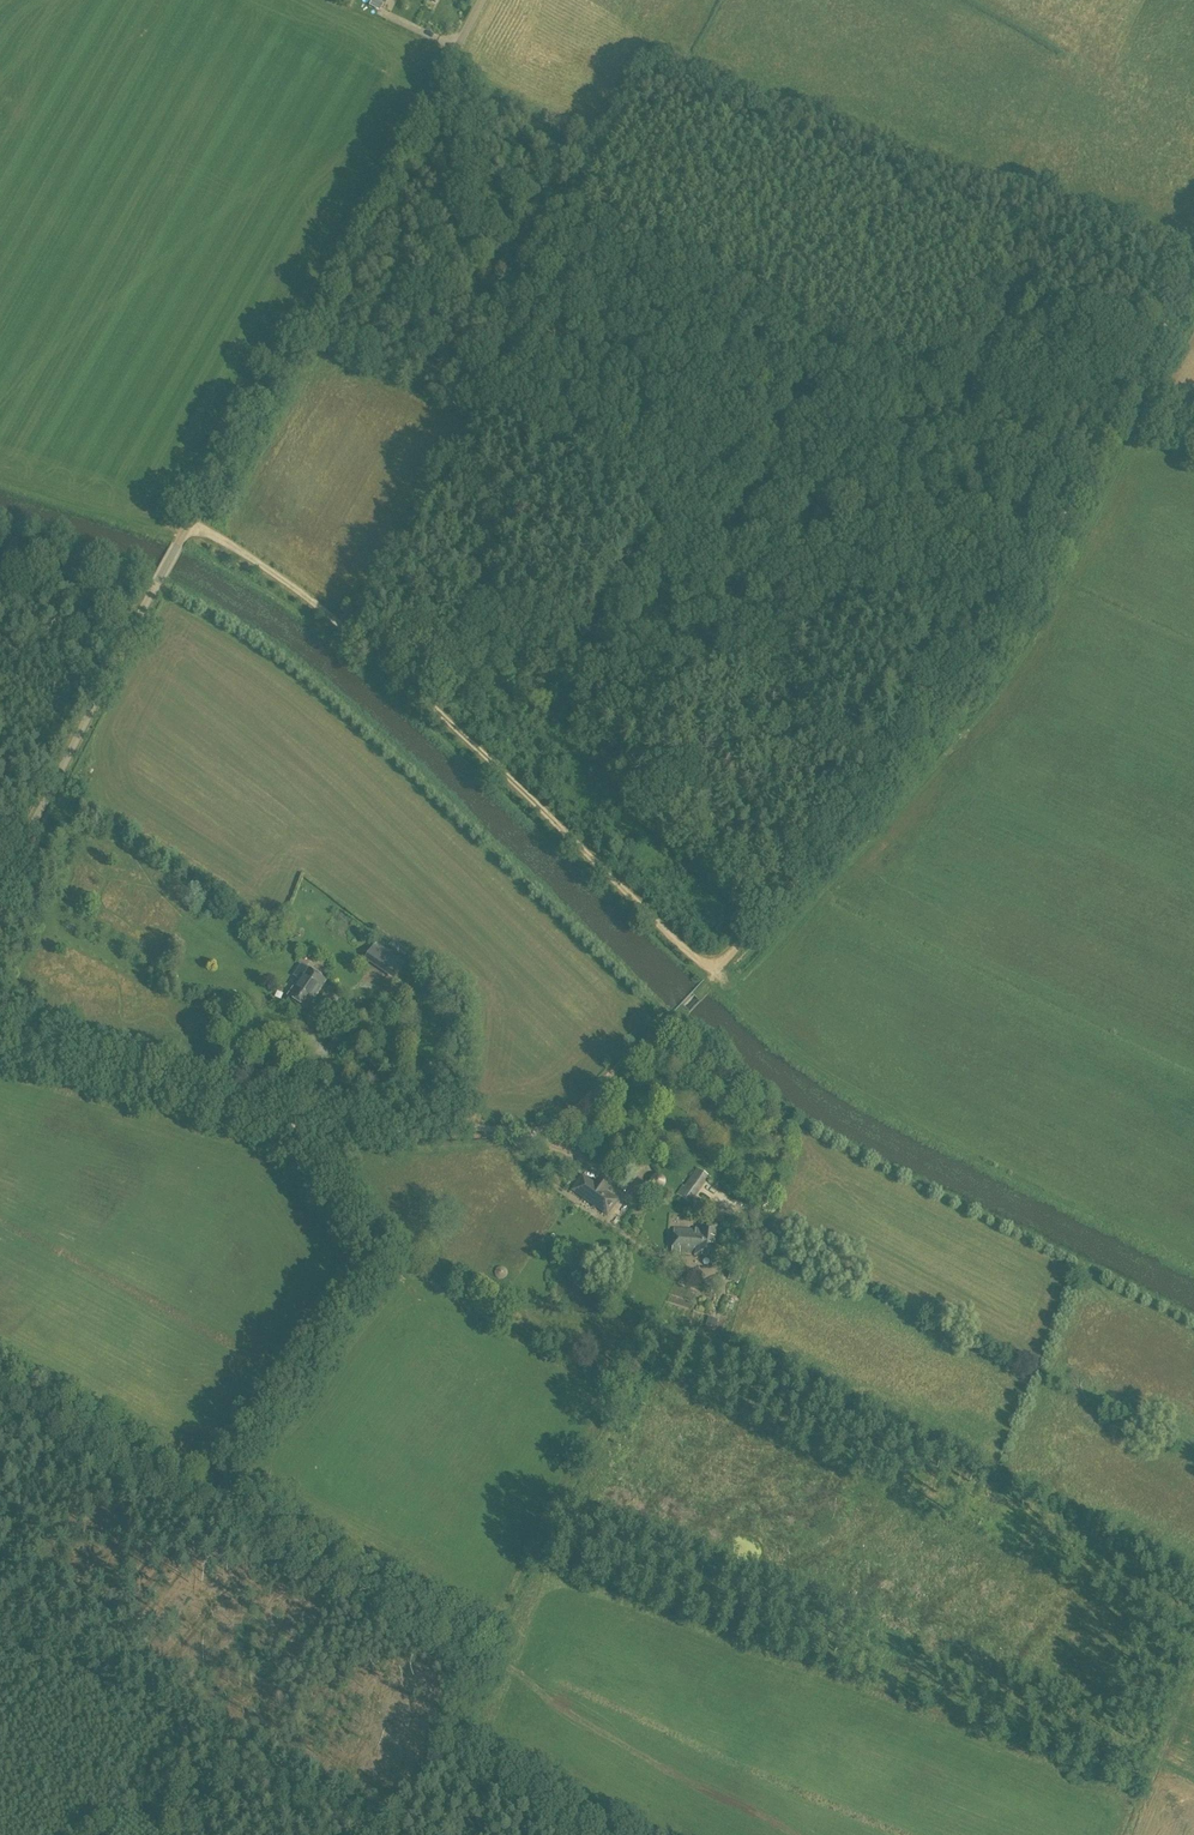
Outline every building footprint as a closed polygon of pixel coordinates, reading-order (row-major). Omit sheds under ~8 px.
[(375,943),(367,955),(374,959),(382,947),(375,943)] [(398,975),(406,963),(399,959),(391,971),(398,975)] [(306,1010),(326,981),(301,964),(293,976),(299,979),(287,997),(306,1010)] [(331,1037),(335,1018),(320,1015),(316,1034),(331,1037)] [(689,1203),(708,1176),(697,1168),(684,1187),(682,1185),(676,1194),(689,1203)] [(594,1184),(582,1176),(572,1191),(607,1215),(617,1200),(606,1192),(608,1188),(597,1180),(594,1184)] [(618,1237),(625,1230),(618,1223),(611,1230),(618,1237)] [(713,1258),(716,1228),(702,1226),(702,1230),(675,1228),(673,1253),(695,1255),(694,1256),(713,1258)] [(501,1279),(502,1279),(503,1279),(504,1279),(504,1278),(505,1278),(505,1277),(506,1277),(506,1276),(507,1276),(507,1275),(507,1274),(507,1273),(507,1272),(507,1271),(506,1270),(506,1269),(505,1269),(505,1268),(504,1268),(503,1267),(502,1267),(501,1267),(500,1267),(499,1267),(499,1268),(498,1268),(497,1268),(497,1269),(496,1269),(496,1270),(495,1271),(495,1272),(495,1273),(495,1274),(495,1275),(495,1276),(496,1276),(496,1277),(497,1278),(498,1278),(498,1279),(499,1279),(500,1279),(501,1279)] [(728,1279),(738,1282),(741,1275),(731,1271),(728,1279)]
